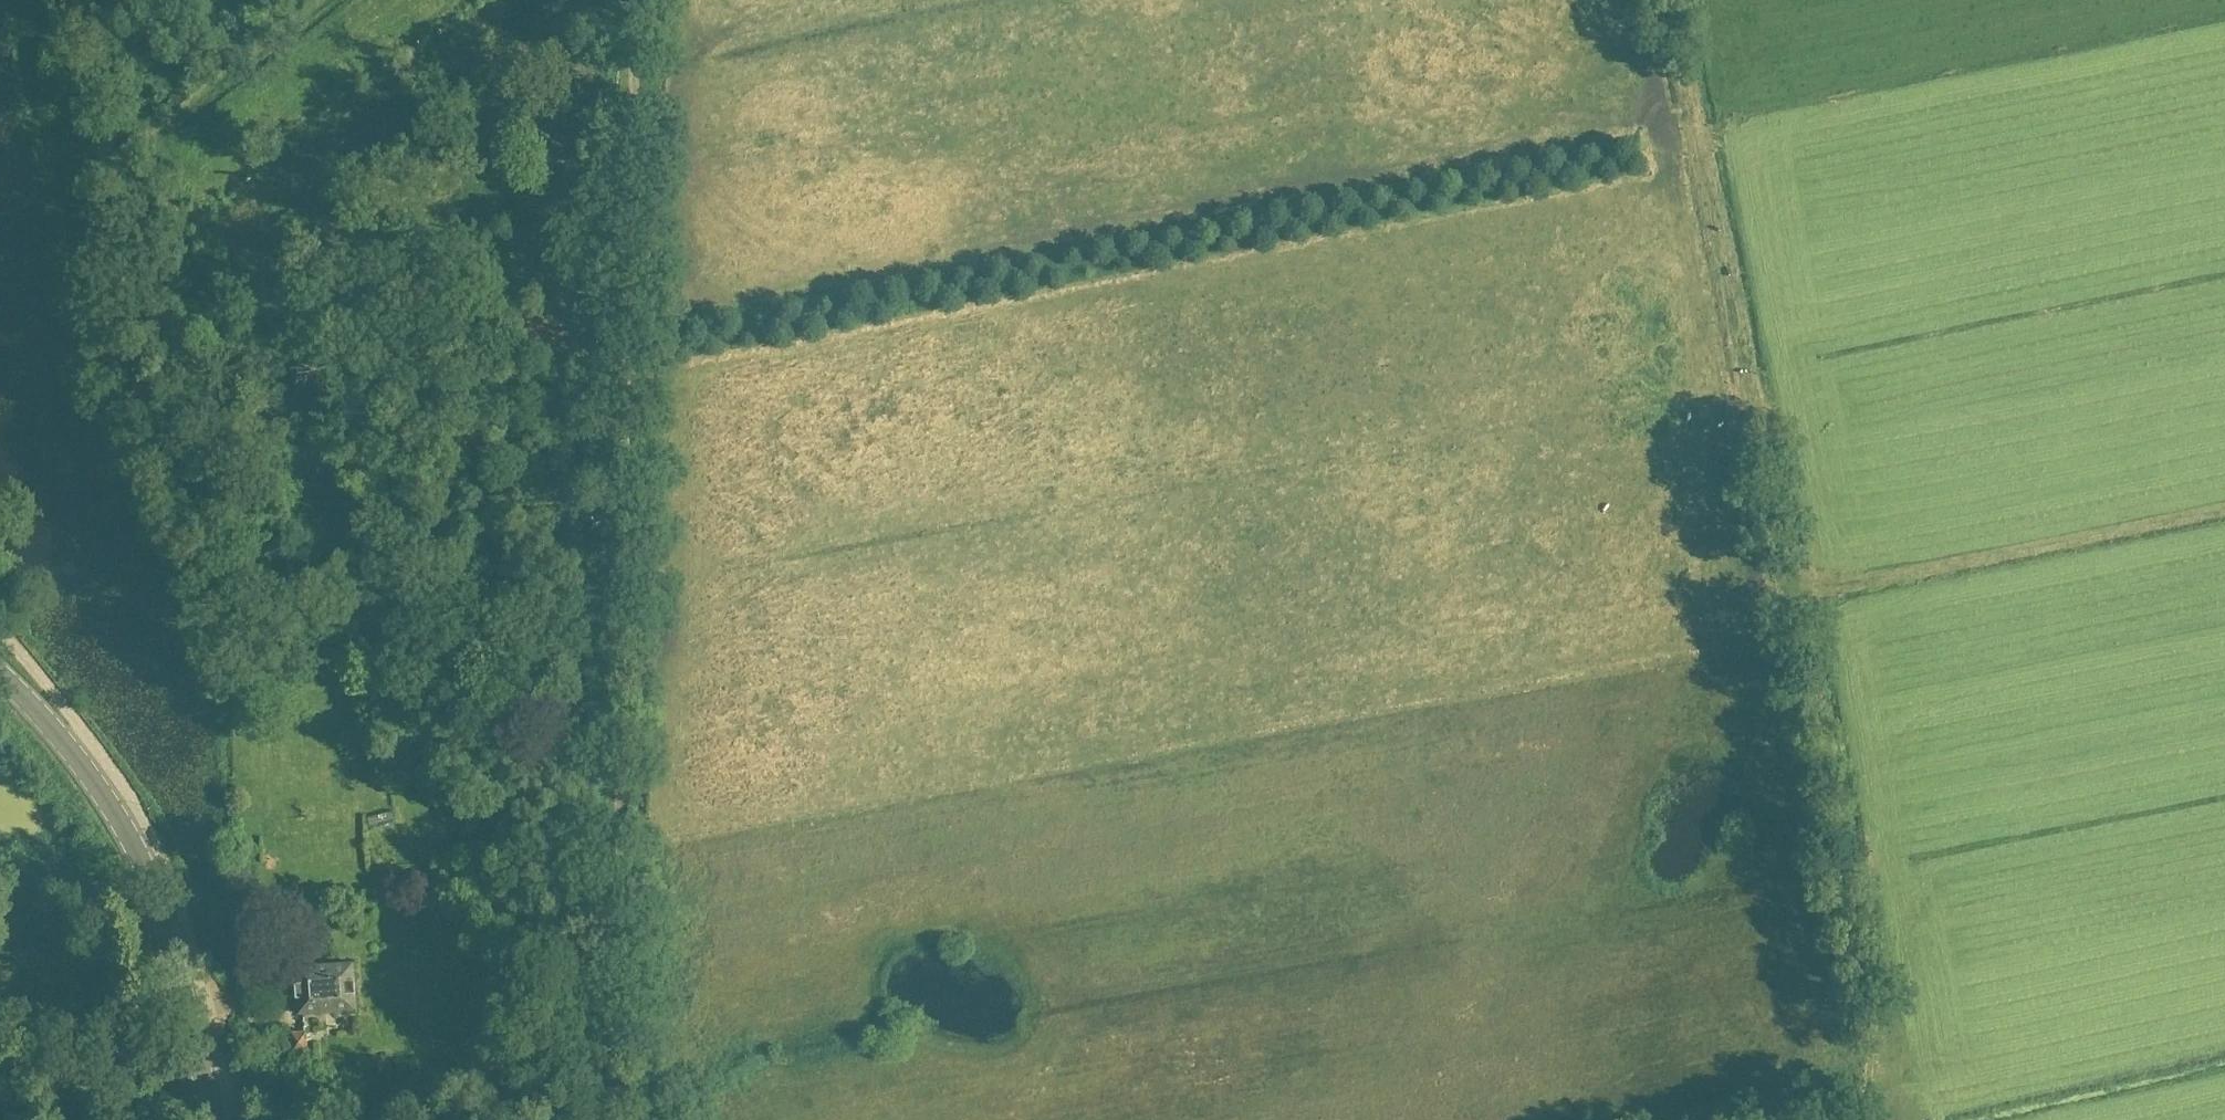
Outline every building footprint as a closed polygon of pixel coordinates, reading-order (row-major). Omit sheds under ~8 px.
[(392,858),(416,853),(413,837),(389,843),(392,858)] [(353,961),(293,966),(297,1013),(357,1008),(353,961)] [(307,1051),(305,1031),(290,1033),(292,1052),(307,1051)]
